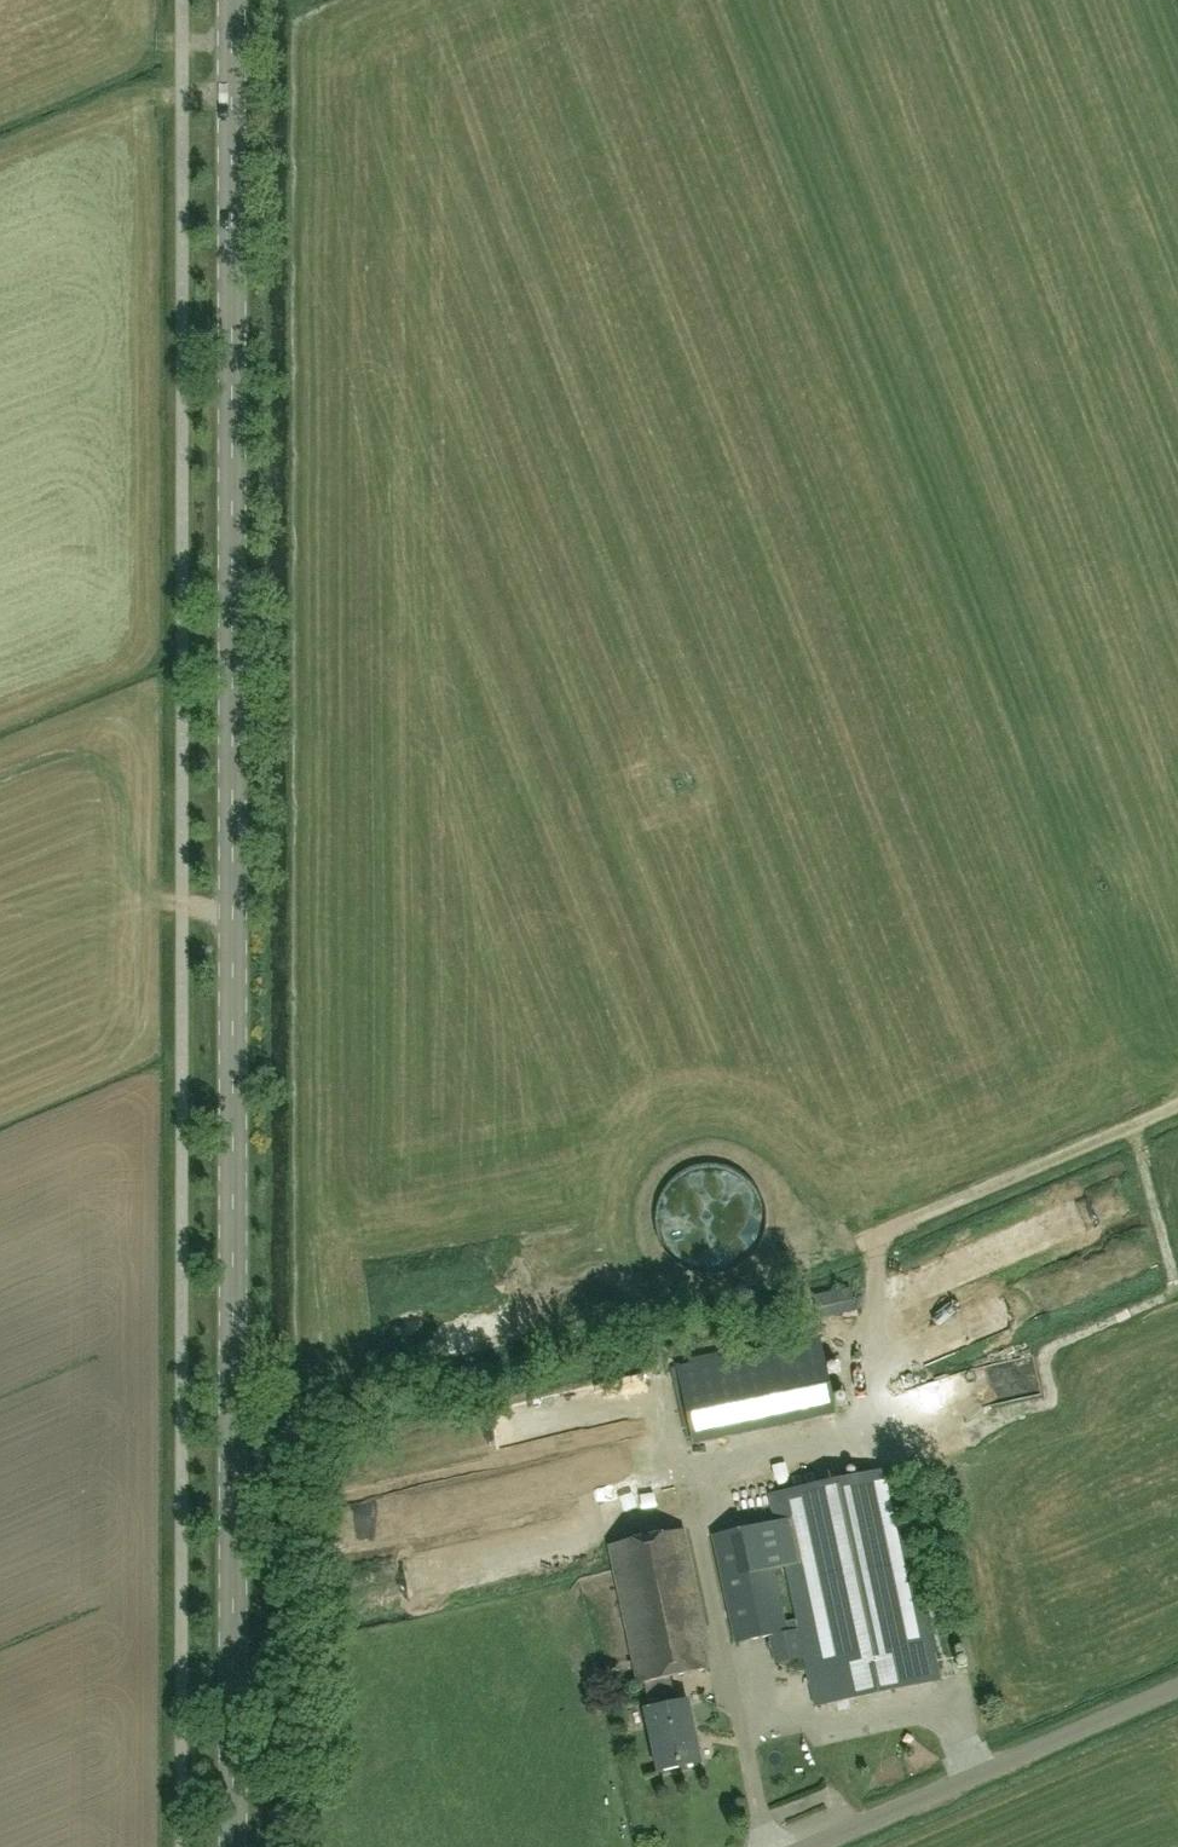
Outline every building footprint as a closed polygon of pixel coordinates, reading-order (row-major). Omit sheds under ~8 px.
[(854,1311),(849,1289),(813,1297),(816,1320),(854,1311)] [(674,1367),(690,1444),(834,1413),(818,1336),(674,1367)] [(816,1705),(940,1679),(894,1466),(768,1493),(774,1521),(711,1534),(735,1643),(767,1636),(773,1662),(805,1656),(816,1705)] [(607,1544),(636,1683),(641,1682),(647,1709),(643,1710),(657,1771),(704,1761),(690,1699),(679,1702),(673,1675),(711,1667),(707,1647),(711,1646),(686,1528),(607,1544)]
